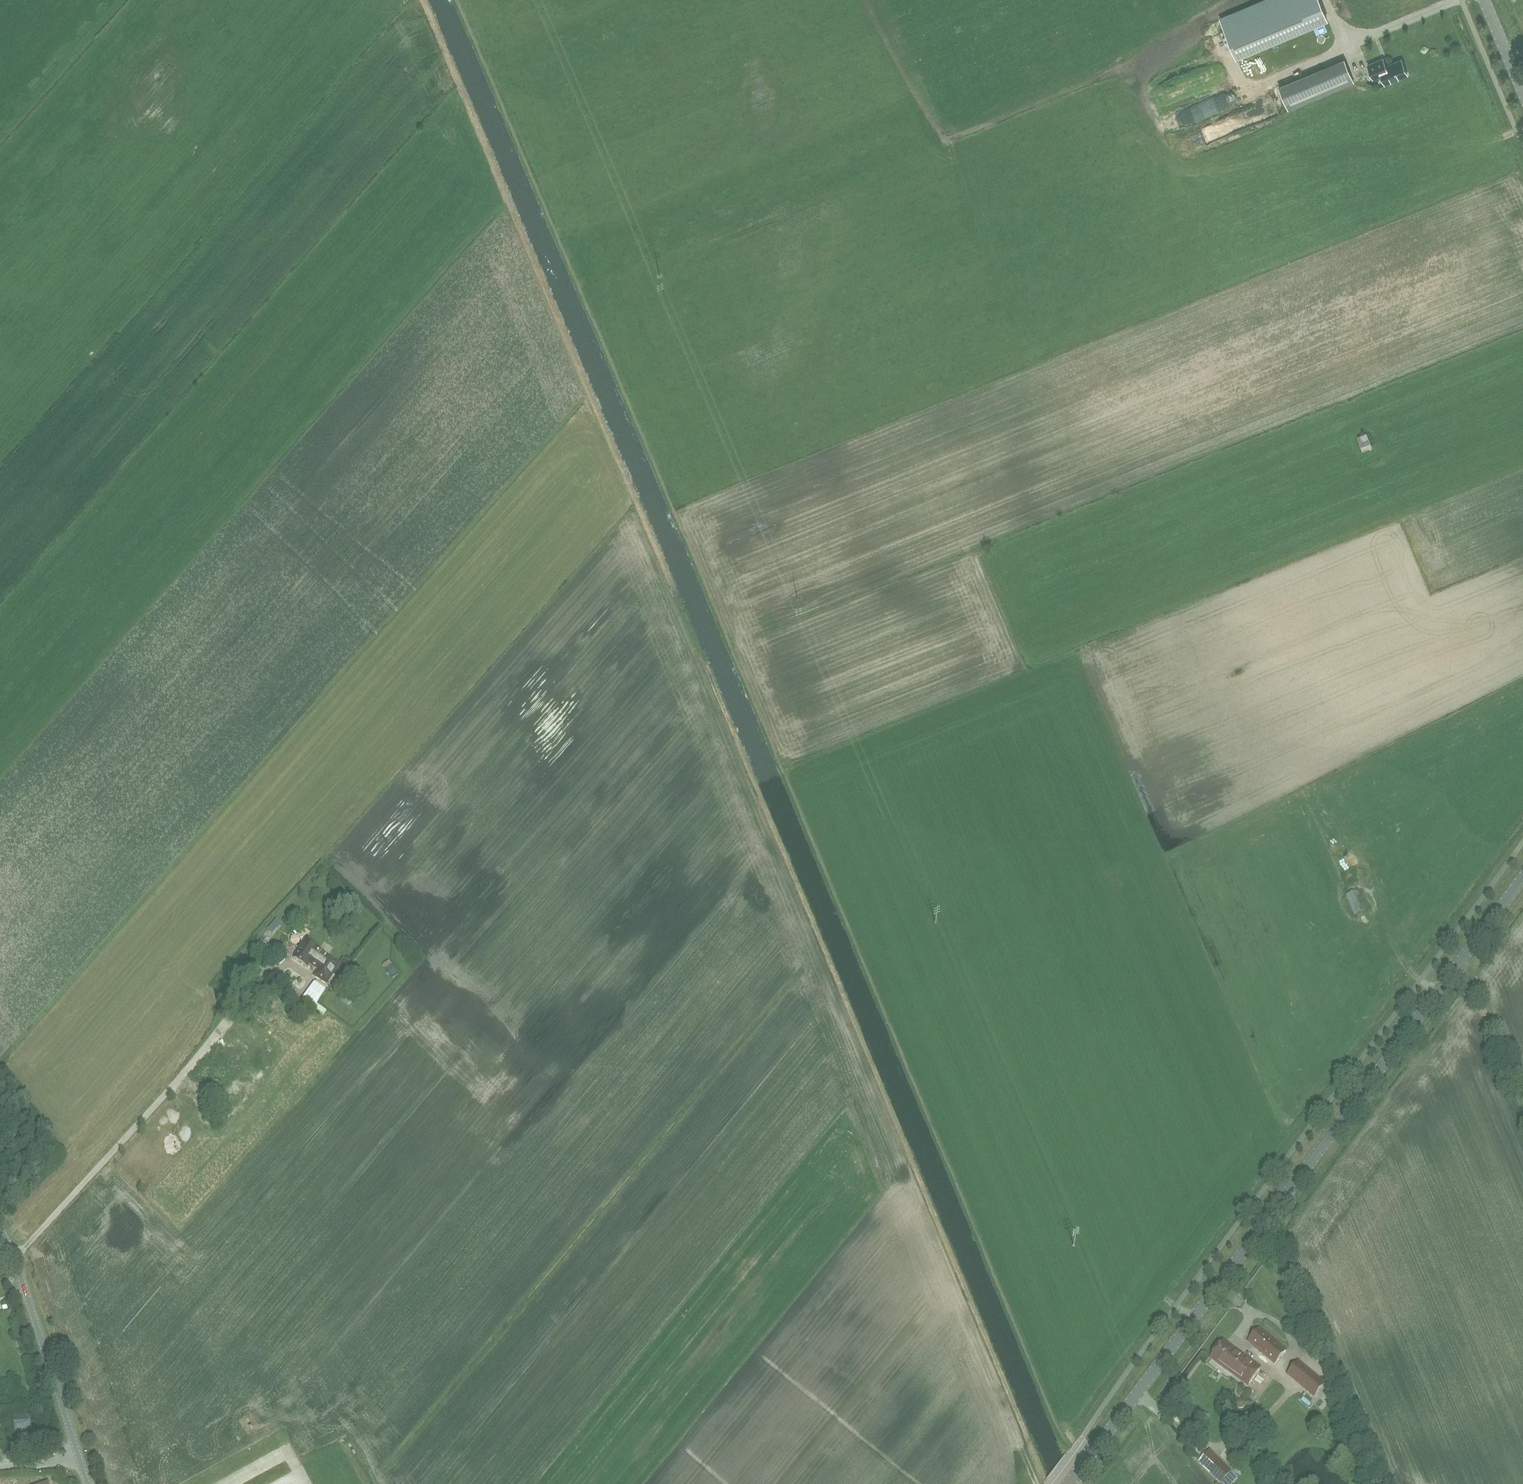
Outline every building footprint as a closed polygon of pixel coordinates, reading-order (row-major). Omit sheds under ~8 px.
[(1310,6),(1310,0),(1258,0),(1223,12),(1238,53),(1333,20),(1326,1),(1310,6)] [(1388,85),(1409,76),(1403,61),(1388,68),(1385,60),(1370,66),(1376,80),(1384,76),(1388,85)] [(1345,89),(1356,84),(1346,61),(1335,66),(1345,89)] [(1363,451),(1373,447),(1367,433),(1358,436),(1363,451)] [(276,919),(272,923),(278,928),(282,923),(276,919)] [(327,957),(317,951),(319,948),(306,940),(294,958),(307,967),(309,964),(319,970),(315,976),(327,984),(340,963),(328,956),(327,957)] [(392,964),(385,969),(392,977),(398,972),(392,964)] [(1286,1351),(1260,1329),(1250,1341),(1275,1363),(1286,1351)] [(1260,1368),(1223,1341),(1211,1357),(1248,1385),(1260,1368)] [(1286,1375),(1303,1389),(1314,1398),(1326,1384),(1298,1360),(1286,1375)] [(15,1431),(31,1430),(30,1414),(14,1415),(15,1431)] [(1198,1463),(1210,1474),(1222,1460),(1210,1450),(1198,1463)]
